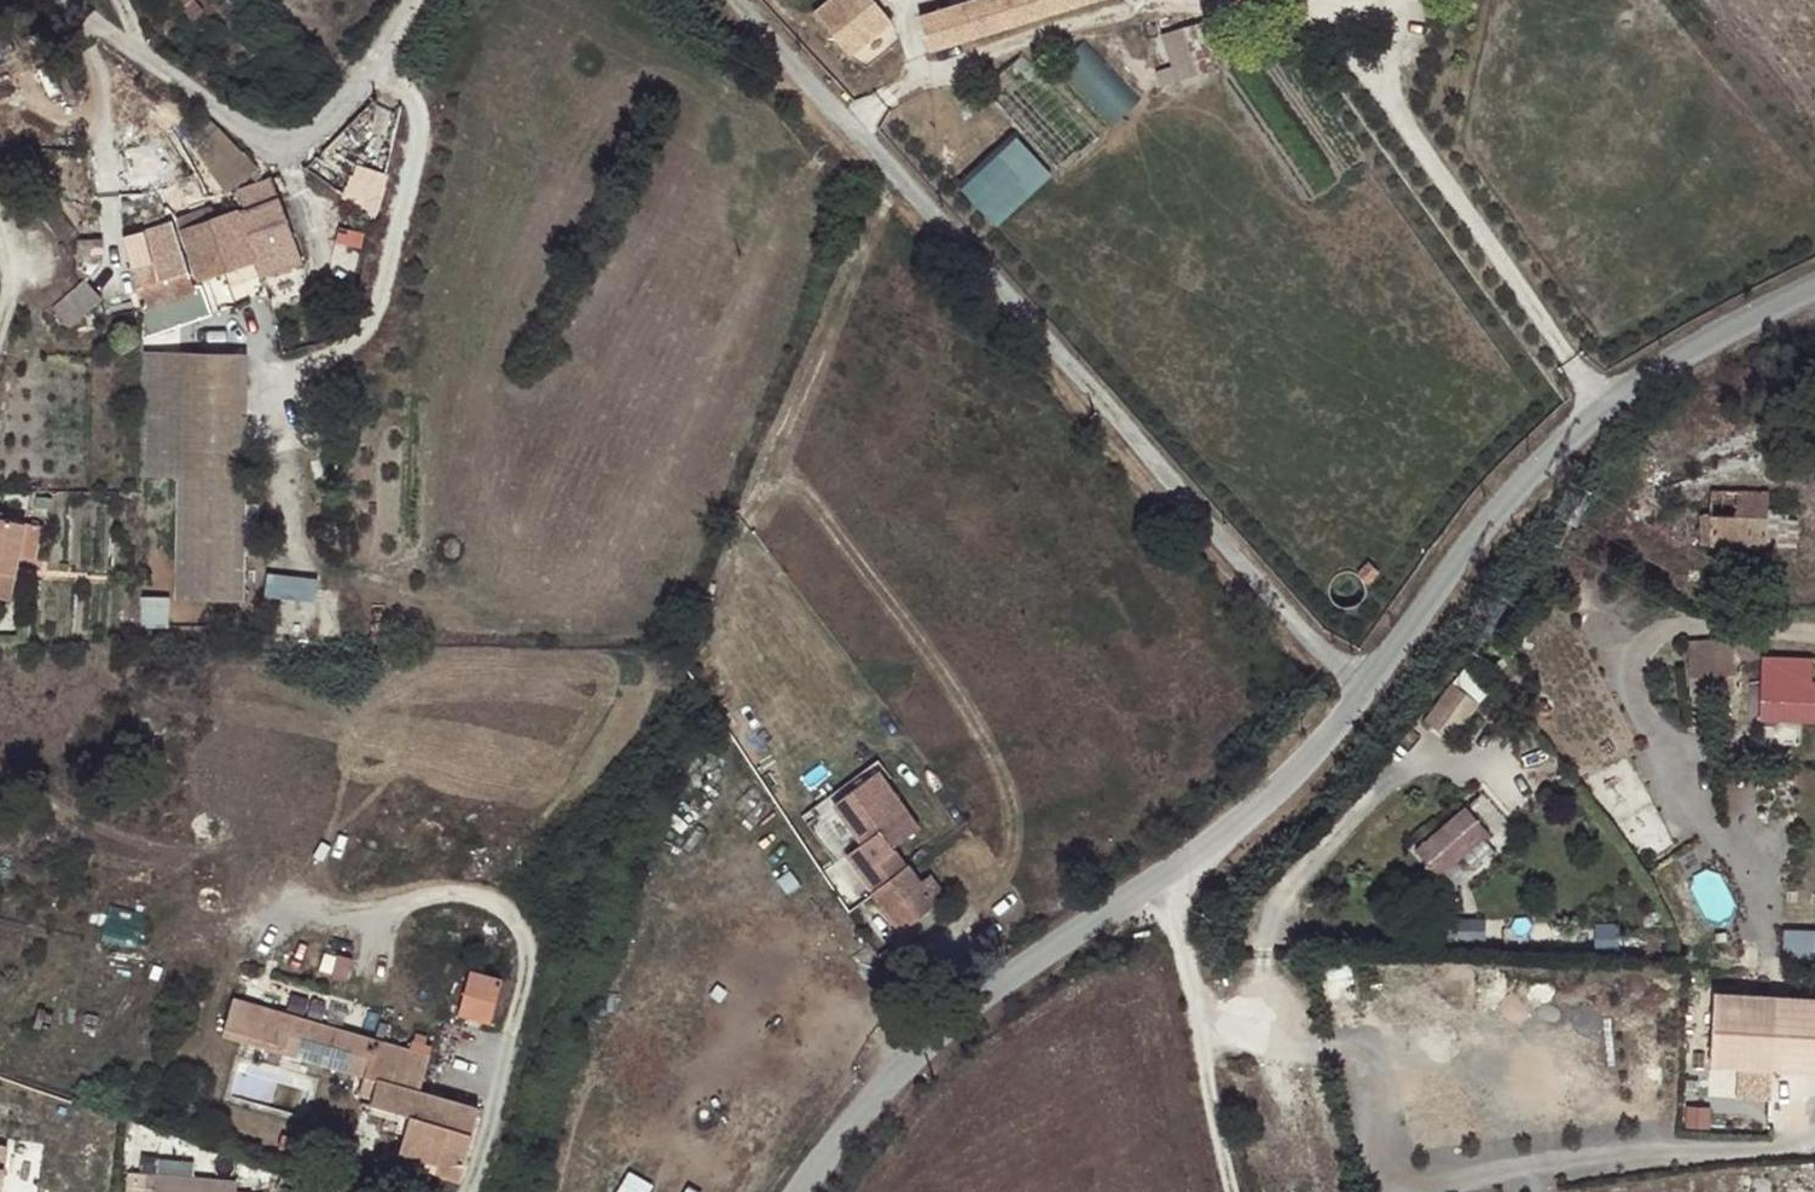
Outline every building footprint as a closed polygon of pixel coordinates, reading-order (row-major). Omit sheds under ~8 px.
[(874,0),(826,0),(814,10),(833,35),(875,1),(874,0)] [(958,5),(969,40),(1101,0),(976,0),(958,5)] [(969,40),(958,5),(919,17),(929,52),(969,40)] [(1219,69),(1205,23),(1184,29),(1196,76),(1219,69)] [(1196,76),(1184,29),(1161,35),(1169,66),(1155,70),(1159,86),(1196,76)] [(1091,42),(1065,66),(1118,122),(1144,97),(1091,42)] [(198,112),(192,117),(222,130),(214,120),(198,112)] [(1001,224),(1058,174),(1024,135),(967,185),(1001,224)] [(383,206),(394,171),(360,160),(348,195),(383,206)] [(256,259),(296,244),(281,197),(274,176),(237,188),(245,209),(241,211),(256,259)] [(176,214),(181,229),(216,217),(210,202),(176,214)] [(189,248),(184,250),(182,250),(150,261),(132,268),(131,268),(138,289),(140,287),(146,311),(170,303),(178,324),(212,314),(269,295),(263,276),(256,259),(241,211),(238,212),(236,210),(216,217),(181,229),(189,248)] [(123,236),(132,268),(150,261),(182,250),(171,219),(123,236)] [(103,241),(77,240),(76,272),(82,281),(87,280),(102,259),(103,241)] [(302,262),(296,244),(256,259),(263,276),(302,262)] [(69,328),(103,298),(87,280),(82,281),(51,308),(69,328)] [(170,303),(146,311),(146,334),(178,324),(170,303)] [(240,382),(244,382),(245,356),(140,353),(139,389),(164,388),(189,388),(213,385),(240,382)] [(239,597),(244,382),(240,382),(213,385),(189,388),(164,388),(139,389),(139,472),(174,474),(172,594),(239,597)] [(1764,546),(1766,510),(1767,492),(1710,490),(1709,513),(1698,512),(1697,543),(1707,544),(1764,546)] [(1797,511),(1766,510),(1764,546),(1797,547),(1797,511)] [(18,575),(21,557),(29,522),(0,516),(0,571),(18,575)] [(42,525),(29,522),(21,557),(35,560),(42,525)] [(1358,575),(1365,582),(1369,578),(1371,580),(1377,574),(1368,566),(1358,575)] [(13,599),(18,575),(0,571),(0,596),(13,599)] [(170,597),(141,596),(140,627),(169,628),(170,597)] [(1738,700),(1734,635),(1693,638),(1697,703),(1738,700)] [(1766,718),(1814,719),(1814,653),(1766,652),(1766,718)] [(1465,731),(1496,684),(1466,665),(1435,711),(1465,731)] [(859,796),(837,769),(799,800),(821,828),(859,796)] [(1470,801),(1419,849),(1446,877),(1496,829),(1470,801)] [(911,864),(897,846),(866,871),(880,888),(877,892),(906,926),(940,898),(941,897),(949,890),(933,870),(924,877),(912,862),(911,864)] [(940,898),(906,926),(915,937),(950,908),(940,898)] [(1155,939),(1152,931),(1136,937),(1139,945),(1155,939)] [(508,973),(477,963),(464,1005),(496,1015),(508,973)] [(229,1010),(285,1029),(298,1000),(239,981),(229,1010)] [(1718,1064),(1746,1065),(1745,1092),(1752,1092),(1753,1068),(1814,1070),(1814,994),(1721,991),(1718,1064)] [(298,1000),(285,1029),(290,1030),(299,1001),(298,1000)] [(299,1001),(290,1030),(310,1036),(319,1007),(299,1001)] [(434,1046),(319,1007),(310,1036),(371,1056),(370,1061),(381,1065),(424,1077),(434,1046)] [(376,1084),(381,1065),(370,1061),(364,1081),(376,1084)] [(422,1083),(424,1077),(381,1065),(376,1084),(373,1093),(412,1105),(398,1153),(457,1171),(481,1099),(422,1083)] [(283,1134),(279,1147),(308,1157),(312,1144),(283,1134)] [(18,1142),(0,1139),(0,1191),(10,1191),(18,1142)] [(132,1170),(130,1191),(257,1191),(258,1179),(132,1170)] [(656,1181),(633,1170),(623,1191),(651,1191),(656,1181)]
